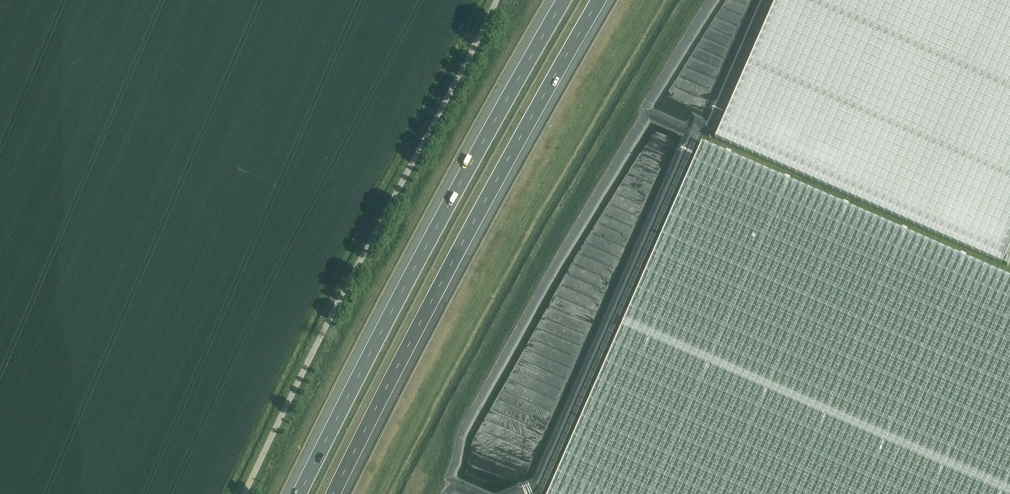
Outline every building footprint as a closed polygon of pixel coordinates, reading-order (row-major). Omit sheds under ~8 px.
[(716,138),(1008,266),(1009,262),(1009,0),(776,0),(716,138)] [(702,143),(548,493),(1009,493),(1009,278),(702,143)]
